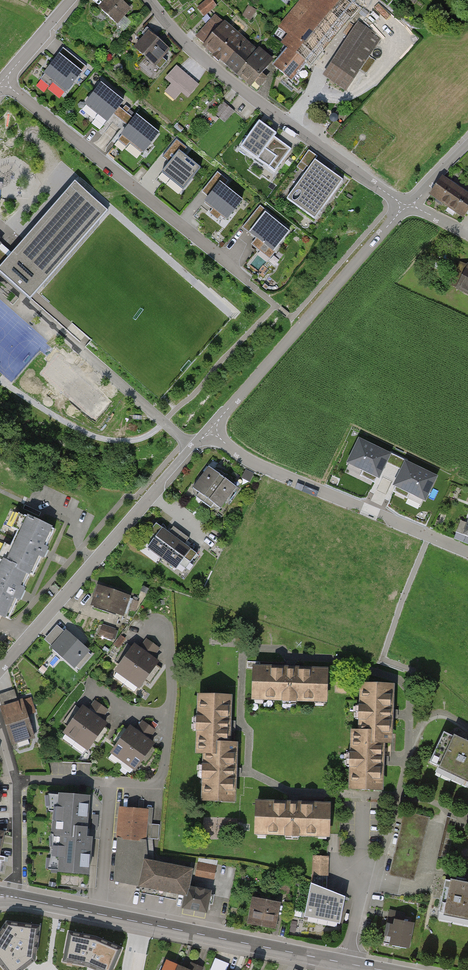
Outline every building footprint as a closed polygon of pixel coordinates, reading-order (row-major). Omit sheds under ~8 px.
[(118,26),(132,10),(120,0),(106,0),(98,9),(118,26)] [(197,8),(204,17),(217,6),(212,0),(207,0),(197,8)] [(291,84),(306,65),(309,68),(350,17),(352,19),(360,9),(349,0),(301,0),(278,27),(288,35),(280,45),(287,50),(272,68),(291,84)] [(220,62),(225,66),(247,41),(224,22),(227,19),(218,11),(195,37),(205,45),(202,47),(213,56),(212,58),(219,63),(220,62)] [(357,14),(352,21),(356,24),(361,16),(357,14)] [(358,22),(323,77),(346,92),(380,39),(371,33),(373,31),(358,22)] [(156,68),(170,51),(148,32),(134,49),(156,68)] [(225,66),(251,88),(260,78),(245,66),(258,50),(247,41),(225,66)] [(259,48),(258,50),(245,66),(260,78),(251,88),(257,93),(268,79),(263,75),(274,61),(259,48)] [(44,76),(67,94),(83,75),(82,73),(86,68),(63,49),(50,65),(52,66),(44,76)] [(368,72),(375,58),(370,56),(363,70),(368,72)] [(188,99),(199,85),(177,66),(165,80),(171,85),(164,92),(175,102),(181,94),(188,99)] [(85,106),(107,124),(114,116),(120,108),(124,103),(102,85),(85,106)] [(225,123),(235,112),(223,102),(213,113),(225,123)] [(122,110),(120,108),(114,116),(128,127),(135,120),(127,114),(130,110),(126,106),(122,110)] [(121,136),(144,154),(159,135),(137,117),(135,120),(128,127),(121,136)] [(341,125),(335,120),(326,133),(332,137),(341,125)] [(277,135),(259,122),(241,148),(275,172),(291,149),(275,138),(277,135)] [(162,173),(184,191),(201,170),(181,153),(185,147),(177,140),(163,157),(170,163),(162,173)] [(343,182),(315,162),(288,201),(316,221),(343,182)] [(204,203),(227,222),(243,203),(224,187),(229,182),(218,173),(202,193),(208,198),(204,203)] [(110,212),(74,180),(9,254),(0,265),(0,274),(32,301),(110,212)] [(460,221),(467,209),(467,199),(443,182),(430,200),(460,221)] [(252,245),(270,260),(291,234),(268,216),(270,213),(261,206),(243,228),(257,239),(252,245)] [(0,246),(0,265),(9,254),(0,246)] [(467,296),(467,270),(458,291),(467,296)] [(375,483),(388,455),(360,441),(349,462),(363,469),(360,475),(375,483)] [(405,460),(392,454),(389,459),(402,465),(405,460)] [(434,478),(406,464),(393,492),(408,499),(411,492),(424,499),(434,478)] [(211,504),(218,510),(235,487),(207,466),(190,489),(198,495),(194,499),(208,509),(211,504)] [(254,474),(246,470),(242,478),(250,482),(254,474)] [(26,516),(5,562),(27,572),(32,574),(40,557),(45,559),(47,554),(49,549),(44,547),(53,528),(26,516)] [(180,574),(195,554),(183,545),(188,539),(172,527),(167,533),(156,524),(148,534),(154,538),(147,549),(180,574)] [(6,619),(15,600),(21,602),(24,595),(26,590),(20,588),(27,572),(5,562),(0,560),(0,616),(6,619)] [(102,607),(122,614),(127,597),(100,588),(93,607),(101,610),(102,607)] [(134,598),(133,607),(140,609),(141,600),(134,598)] [(115,629),(106,626),(103,636),(112,639),(115,629)] [(50,648),(72,669),(88,652),(66,631),(50,648)] [(115,673),(137,689),(156,663),(154,661),(160,652),(146,642),(139,651),(133,647),(115,673)] [(253,665),(252,697),(326,700),(327,668),(253,665)] [(388,741),(391,685),(360,684),(357,730),(364,730),(363,740),(388,741)] [(196,751),(204,751),(209,751),(210,742),(228,742),(231,696),(198,695),(196,751)] [(2,706),(11,744),(32,739),(26,713),(35,710),(32,698),(2,706)] [(62,734),(85,750),(104,724),(101,722),(108,713),(94,702),(87,712),(81,708),(62,734)] [(111,754),(134,771),(153,745),(150,743),(157,733),(142,723),(136,733),(130,728),(111,754)] [(383,741),(363,740),(364,730),(357,730),(350,729),(347,789),(380,791),(383,741)] [(467,782),(467,743),(444,731),(428,763),(467,782)] [(201,798),(234,800),(236,743),(228,742),(210,742),(209,751),(204,751),(201,798)] [(58,871),(88,873),(91,838),(85,838),(88,798),(58,796),(55,833),(61,833),(58,871)] [(256,802),(255,834),(329,836),(330,804),(256,802)] [(120,806),(118,836),(145,838),(158,839),(159,824),(151,823),(152,808),(120,806)] [(388,877),(413,883),(428,819),(403,814),(388,877)] [(145,838),(118,836),(114,880),(140,885),(145,858),(145,838)] [(314,875),(327,875),(327,856),(314,856),(314,875)] [(140,885),(186,894),(188,885),(191,867),(145,858),(140,885)] [(193,877),(211,881),(214,868),(196,864),(193,877)] [(311,886),(306,913),(340,920),(345,896),(327,889),(327,875),(314,875),(313,887),(311,886)] [(439,912),(467,918),(467,884),(445,879),(439,912)] [(291,881),(283,880),(281,892),(288,893),(291,881)] [(210,889),(188,885),(186,894),(183,907),(206,911),(208,903),(212,904),(214,892),(210,892),(210,889)] [(251,921),(273,925),(277,905),(270,904),(271,900),(262,898),(261,902),(255,901),(251,921)] [(393,942),(407,944),(411,924),(397,921),(396,925),(387,923),(385,934),(394,936),(393,942)] [(6,922),(0,932),(0,946),(1,946),(0,948),(0,964),(5,969),(9,969),(13,967),(16,969),(22,969),(35,960),(40,926),(6,922)] [(69,932),(64,952),(74,954),(73,963),(87,966),(97,969),(102,969),(104,964),(114,968),(122,948),(96,937),(69,932)] [(180,965),(167,960),(163,969),(178,969),(180,965)]
